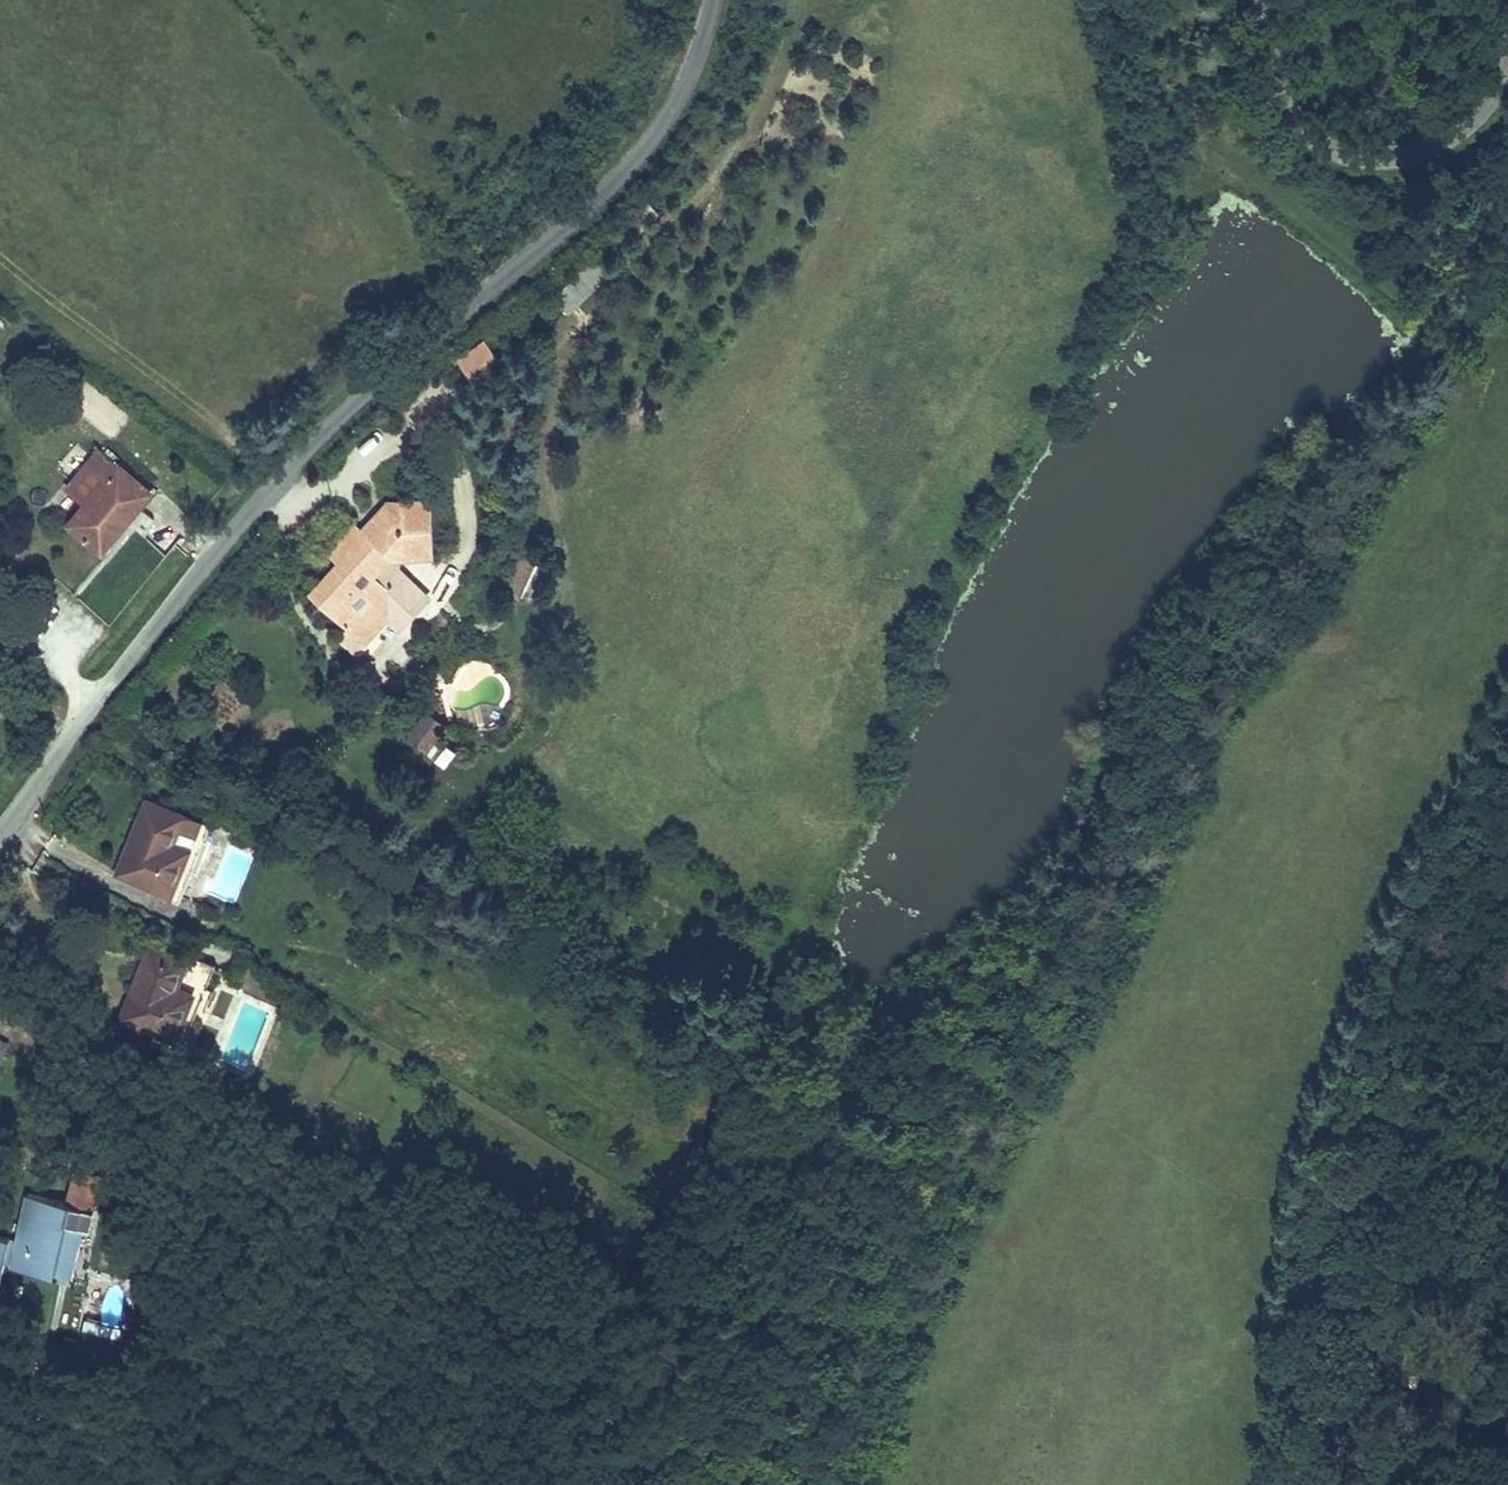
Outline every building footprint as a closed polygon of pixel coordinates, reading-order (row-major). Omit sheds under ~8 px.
[(455,358),(474,383),(504,361),(485,336),(455,358)] [(156,485),(119,454),(116,458),(98,443),(65,483),(83,498),(66,518),(103,549),(156,485)] [(434,492),(389,494),(362,523),(358,520),(330,550),(338,557),(309,589),(342,618),(331,630),(368,663),(432,592),(393,557),(396,554),(437,553),(434,492)] [(533,558),(519,554),(511,579),(526,583),(533,558)] [(197,897),(224,830),(161,806),(134,876),(197,897)] [(164,946),(136,1023),(206,1047),(235,969),(164,946)] [(11,1051),(0,1045),(0,1074),(11,1051)] [(90,1281),(95,1258),(110,1262),(116,1235),(126,1239),(132,1220),(106,1213),(58,1200),(47,1240),(4,1229),(0,1246),(0,1259),(26,1266),(90,1281)] [(26,1266),(0,1259),(0,1294),(10,1297),(14,1284),(22,1286),(26,1266)]
